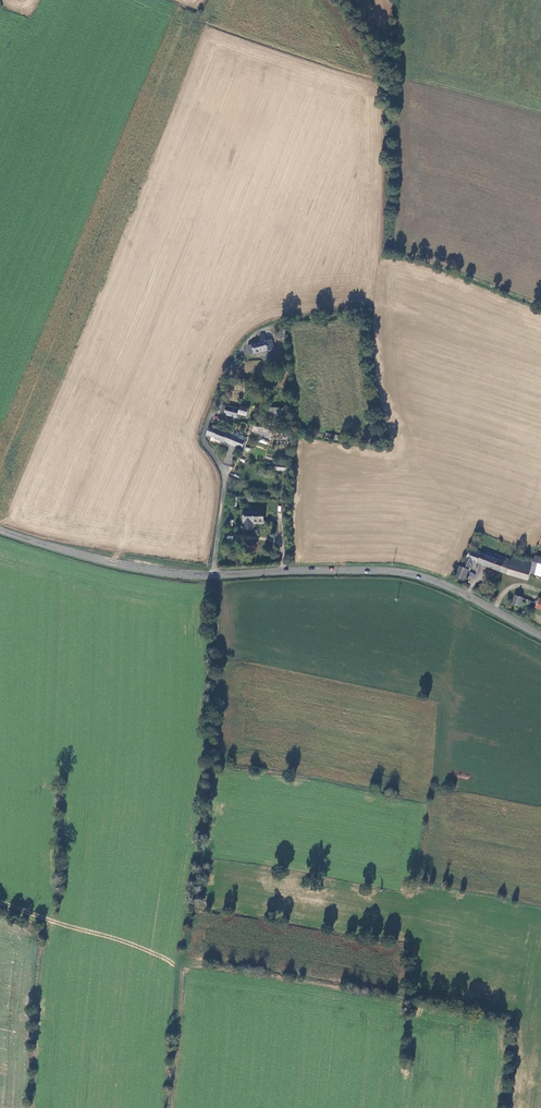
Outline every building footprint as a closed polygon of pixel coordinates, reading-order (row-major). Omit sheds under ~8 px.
[(276,345),(275,346),(273,338),(267,340),(265,333),(261,334),(262,338),(261,338),(262,341),(253,344),(256,353),(269,349),(270,350),(277,348),(276,345)] [(244,415),(249,417),(251,409),(243,407),(242,410),(225,405),(223,414),(243,419),(244,415)] [(286,412),(276,410),(274,424),(284,426),(286,412)] [(257,429),(256,436),(262,437),(264,431),(257,429)] [(229,443),(235,445),(237,436),(229,435),(213,430),(211,438),(219,441),(219,442),(228,445),(229,443)] [(264,431),(262,437),(275,440),(276,433),(264,431)] [(237,436),(235,445),(246,448),(249,436),(238,433),(237,436)] [(264,526),(265,513),(245,512),(244,530),(250,530),(251,525),(264,526)] [(453,575),(464,580),(474,559),(526,579),(529,570),(540,574),(540,566),(533,563),(509,555),(508,558),(493,552),(493,553),(484,549),(483,553),(480,552),(480,551),(473,548),(469,547),(462,562),(459,561),(453,575)] [(536,554),(533,563),(540,566),(540,556),(536,554)] [(512,605),(520,606),(522,600),(531,603),(531,599),(521,596),(522,595),(522,593),(521,592),(520,591),(518,591),(516,593),(516,595),(514,594),(512,605)]
